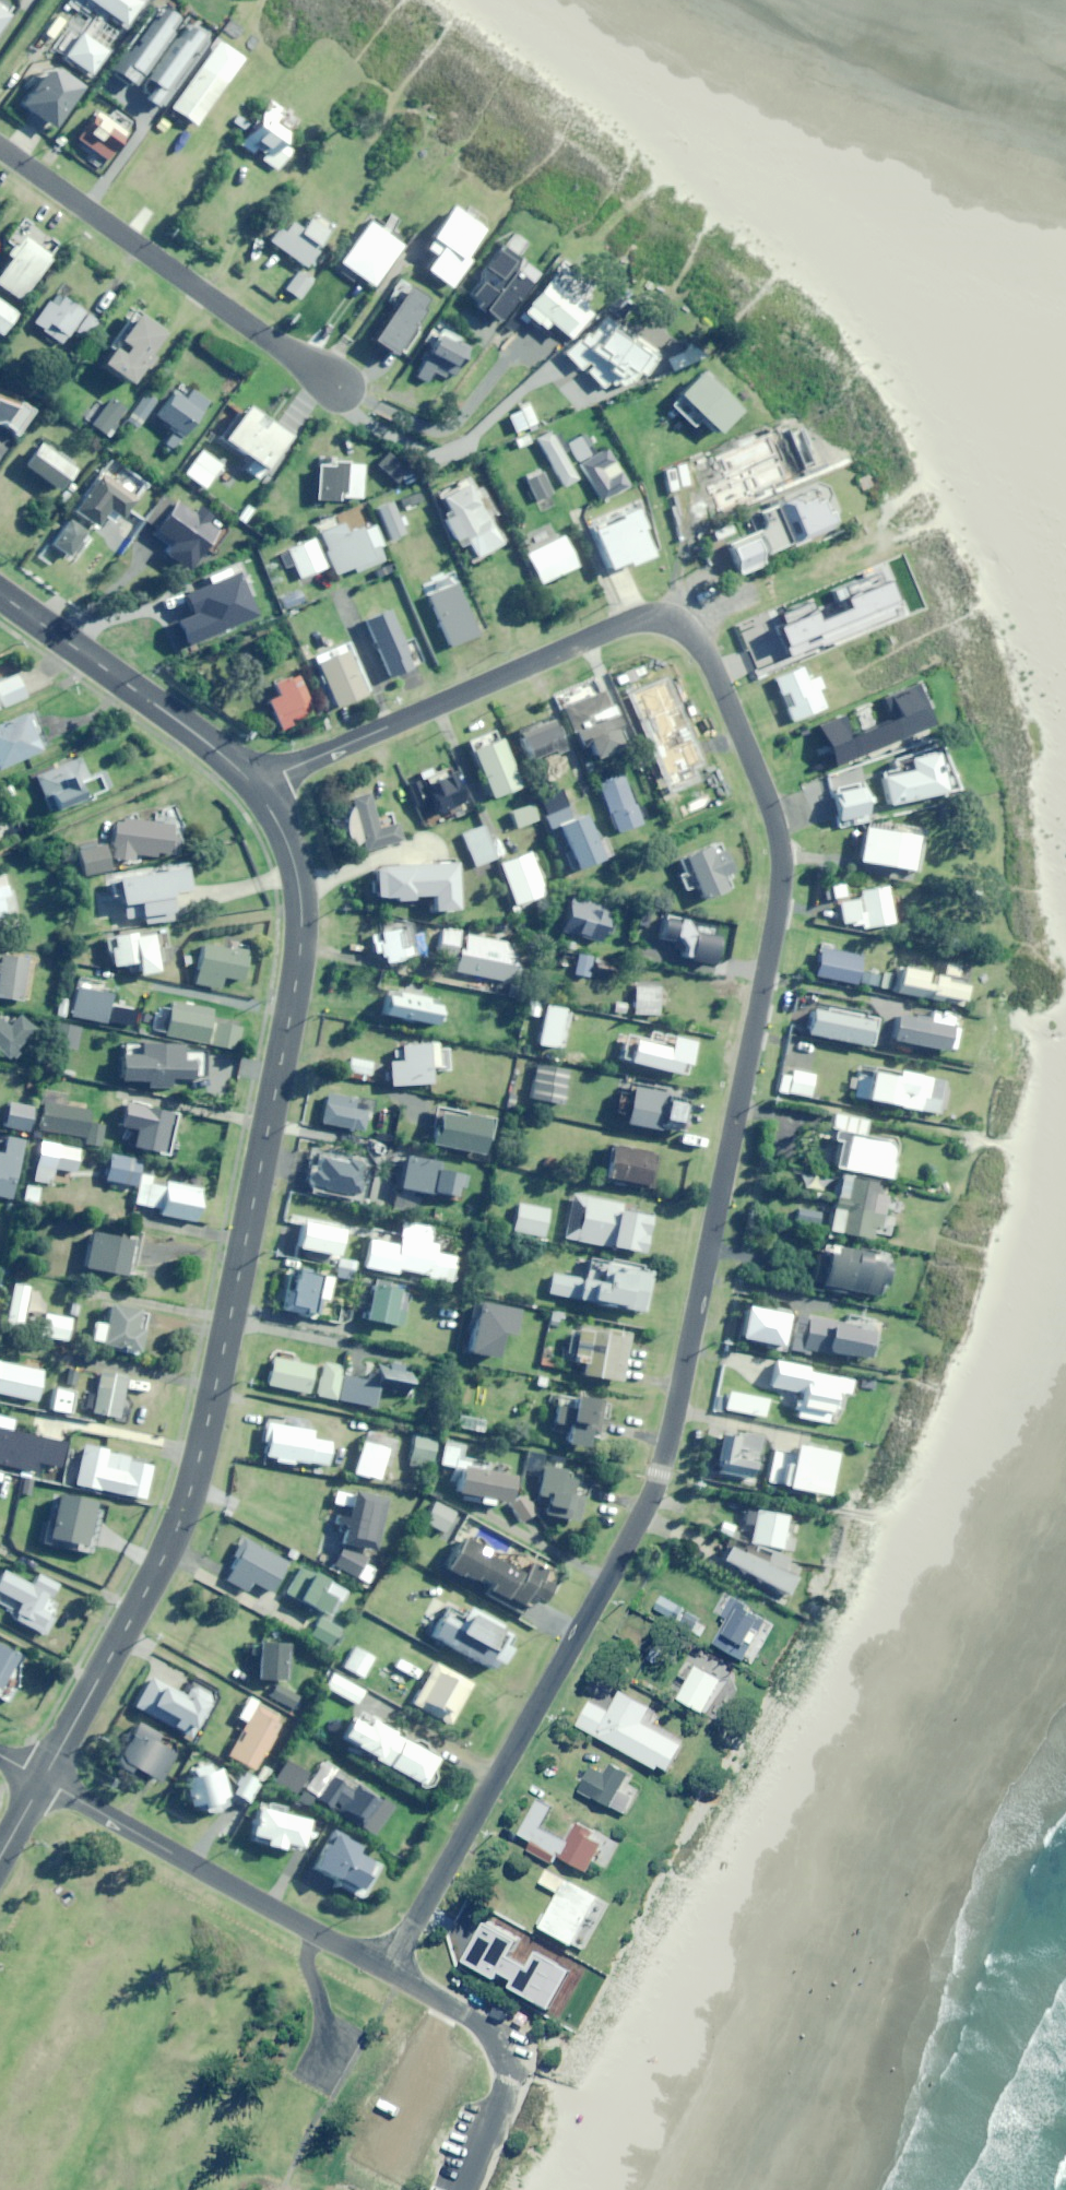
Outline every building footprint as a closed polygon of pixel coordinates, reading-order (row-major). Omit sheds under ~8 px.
[(143,0),(75,0),(73,2),(89,14),(96,4),(125,25),(143,0)] [(134,89),(188,12),(172,1),(158,21),(153,17),(130,50),(128,49),(111,73),(134,89)] [(11,19),(0,11),(0,35),(11,19)] [(195,28),(201,20),(193,14),(149,75),(158,82),(147,97),(162,108),(211,40),(195,28)] [(90,74),(106,51),(80,32),(64,55),(90,74)] [(198,126),(245,58),(219,40),(172,108),(198,126)] [(54,128),(82,88),(52,66),(23,106),(54,128)] [(107,160),(135,120),(100,95),(80,123),(85,126),(76,139),(107,160)] [(276,123),(281,115),(268,106),(241,145),(253,153),(257,148),(266,154),(263,159),(278,170),(291,151),(283,144),(290,133),(276,123)] [(199,225),(211,207),(202,201),(190,219),(199,225)] [(467,257),(486,230),(454,208),(427,248),(436,255),(426,269),(452,287),(471,260),(467,257)] [(314,250),(332,225),(315,212),(301,231),(289,222),(280,234),(275,230),(268,240),(305,268),(316,252),(314,250)] [(374,286),(403,245),(369,221),(340,262),(374,286)] [(51,257),(22,236),(8,256),(12,258),(0,274),(0,286),(19,300),(51,257)] [(514,271),(522,261),(504,247),(483,274),(487,278),(471,297),(502,321),(531,284),(514,271)] [(299,299),(312,280),(298,271),(286,290),(299,299)] [(564,335),(587,306),(552,278),(524,314),(544,330),(549,323),(564,335)] [(415,324),(430,301),(408,286),(372,340),(393,355),(397,350),(403,354),(421,328),(415,324)] [(84,337),(96,321),(63,297),(56,307),(48,301),(33,322),(62,343),(72,329),(84,337)] [(16,313),(0,302),(0,334),(1,335),(16,313)] [(146,354),(161,332),(132,311),(97,361),(128,383),(140,366),(142,368),(150,357),(146,354)] [(645,377),(662,354),(607,314),(564,352),(602,388),(610,384),(611,387),(618,383),(620,388),(642,375),(645,377)] [(456,376),(471,347),(442,331),(417,378),(427,383),(433,372),(445,378),(448,372),(456,376)] [(718,434),(740,411),(701,373),(669,404),(692,427),(702,418),(718,434)] [(31,408),(0,388),(0,425),(14,434),(31,408)] [(172,454),(208,402),(191,391),(185,400),(175,393),(159,417),(174,427),(161,446),(172,454)] [(144,421),(158,402),(145,392),(131,411),(144,421)] [(106,435),(125,410),(110,399),(105,406),(97,400),(83,418),(106,435)] [(259,478),(288,436),(245,407),(223,440),(255,462),(249,471),(259,478)] [(516,436),(538,427),(534,417),(512,426),(516,436)] [(564,487),(577,479),(551,433),(537,441),(564,487)] [(578,461),(589,454),(579,436),(567,443),(578,461)] [(55,455),(60,448),(46,437),(25,465),(58,491),(75,470),(55,455)] [(747,500),(779,486),(756,437),(725,452),(747,500)] [(600,501),(629,486),(608,447),(579,463),(600,501)] [(205,489),(223,465),(202,450),(184,473),(205,489)] [(334,462),(331,458),(321,457),(318,500),(339,500),(339,497),(363,498),(364,465),(334,462)] [(538,500),(554,493),(544,472),(528,479),(538,500)] [(118,526),(137,499),(101,474),(75,511),(98,527),(105,516),(118,526)] [(482,489),(477,492),(470,480),(439,498),(447,513),(440,517),(453,540),(461,535),(474,558),(505,541),(491,516),(495,513),(482,489)] [(765,527),(753,532),(762,555),(831,528),(816,490),(759,513),(765,527)] [(196,505),(191,513),(166,495),(147,523),(174,543),(167,553),(189,569),(217,530),(206,523),(211,516),(196,505)] [(390,539),(406,533),(394,504),(378,510),(390,539)] [(641,526),(644,525),(637,507),(618,515),(619,518),(590,530),(607,570),(626,562),(628,566),(653,555),(641,526)] [(347,532),(343,524),(331,521),(317,526),(322,535),(319,536),(336,575),(353,567),(355,573),(388,558),(373,524),(361,529),(347,532)] [(72,557),(87,534),(69,522),(53,544),(72,557)] [(766,564),(762,555),(753,532),(726,543),(739,575),(766,564)] [(540,584),(579,566),(565,535),(526,554),(540,584)] [(300,579),(325,568),(313,540),(288,551),(300,579)] [(831,590),(836,600),(813,609),(811,604),(784,615),(788,623),(777,628),(790,659),(901,612),(887,578),(881,580),(877,571),(831,590)] [(247,602),(257,600),(253,579),(218,584),(221,606),(195,609),(198,633),(250,625),(247,602)] [(457,583),(437,591),(433,580),(424,584),(449,646),(478,635),(457,583)] [(415,642),(406,646),(391,611),(365,622),(389,677),(423,662),(415,642)] [(331,708),(369,692),(350,647),(313,663),(331,708)] [(817,674),(807,678),(803,667),(775,678),(792,721),(827,708),(818,687),(821,686),(817,674)] [(28,697),(18,674),(0,682),(0,699),(4,708),(28,697)] [(288,719),(310,711),(296,674),(273,683),(277,694),(267,698),(278,729),(290,725),(288,719)] [(673,696),(666,699),(658,680),(627,693),(662,777),(700,761),(673,696)] [(619,747),(613,733),(621,730),(614,713),(612,714),(603,692),(563,707),(578,745),(587,742),(593,758),(619,747)] [(50,747),(35,712),(0,727),(0,768),(50,747)] [(818,743),(813,746),(827,772),(863,751),(842,716),(812,733),(818,743)] [(552,754),(564,750),(553,720),(518,733),(529,760),(551,751),(552,754)] [(489,798),(517,787),(498,740),(470,751),(489,798)] [(886,805),(944,792),(935,752),(907,758),(910,770),(880,777),(886,805)] [(106,771),(89,778),(82,759),(37,776),(51,813),(113,788),(106,771)] [(622,775),(614,778),(609,767),(594,772),(615,832),(640,823),(622,775)] [(435,814),(465,802),(453,771),(421,784),(420,780),(406,785),(416,807),(430,802),(435,814)] [(865,803),(871,801),(867,784),(830,793),(837,821),(848,818),(850,825),(869,820),(865,803)] [(579,800),(573,787),(563,791),(569,805),(579,800)] [(583,815),(572,819),(561,793),(537,802),(547,828),(556,825),(574,869),(609,855),(603,839),(595,843),(583,815)] [(399,823),(377,827),(370,794),(349,798),(358,839),(362,839),(364,850),(403,842),(399,823)] [(516,827),(536,820),(530,803),(510,811),(516,827)] [(175,854),(175,823),(117,823),(117,860),(138,860),(138,854),(175,854)] [(474,866),(497,858),(484,825),(462,833),(474,866)] [(920,871),(926,836),(864,826),(858,861),(920,871)] [(724,876),(733,872),(721,842),(678,859),(684,874),(680,876),(685,890),(694,886),(700,900),(729,888),(724,876)] [(84,877),(112,869),(106,845),(78,852),(84,877)] [(514,905),(544,895),(530,853),(499,863),(514,905)] [(431,910),(460,909),(458,863),(373,867),(374,898),(391,897),(391,901),(409,900),(409,896),(430,895),(431,910)] [(169,892),(191,889),(187,867),(165,871),(164,866),(105,876),(108,896),(121,893),(125,918),(133,917),(134,926),(173,919),(169,892)] [(7,919),(3,897),(11,896),(9,886),(3,887),(1,872),(0,872),(0,920),(7,919)] [(834,898),(847,896),(844,883),(832,885),(834,898)] [(865,927),(893,923),(888,887),(860,891),(865,927)] [(600,940),(607,906),(566,897),(559,932),(600,940)] [(844,925),(860,922),(855,899),(839,902),(844,925)] [(673,939),(678,920),(665,917),(661,936),(673,939)] [(384,962),(418,956),(413,925),(379,931),(384,962)] [(455,957),(461,932),(446,928),(440,953),(455,957)] [(712,965),(720,939),(687,929),(679,956),(712,965)] [(160,948),(168,947),(165,932),(133,937),(132,933),(112,936),(113,947),(109,948),(112,966),(135,962),(137,975),(159,971),(157,961),(162,960),(160,948)] [(506,981),(513,944),(467,935),(464,950),(459,949),(455,971),(506,981)] [(232,947),(232,949),(205,944),(198,984),(222,988),(224,977),(245,980),(250,950),(232,947)] [(857,985),(863,957),(822,948),(816,975),(857,985)] [(35,961),(0,954),(0,998),(27,1003),(35,961)] [(612,971),(614,962),(578,955),(575,974),(589,976),(591,967),(612,971)] [(957,977),(959,966),(946,963),(943,974),(957,977)] [(942,981),(943,977),(897,967),(892,991),(959,1006),(960,1000),(964,1001),(967,986),(942,981)] [(878,986),(881,971),(872,969),(868,984),(878,986)] [(81,989),(82,980),(78,979),(72,1017),(128,1025),(129,1013),(110,1010),(112,993),(81,989)] [(659,1015),(660,987),(635,986),(634,1014),(659,1015)] [(429,998),(399,993),(398,998),(385,995),(381,1014),(437,1025),(440,1006),(428,1004),(429,998)] [(214,1017),(215,1011),(173,1003),(166,1035),(238,1050),(244,1023),(214,1017)] [(551,1018),(553,1006),(539,1004),(536,1015),(551,1018)] [(869,1046),(874,1021),(812,1009),(807,1034),(869,1046)] [(913,1016),(912,1019),(898,1016),(894,1040),(947,1050),(952,1024),(913,1016)] [(10,1029),(0,1021),(0,1050),(13,1061),(20,1053),(16,1050),(34,1028),(19,1017),(10,1029)] [(651,1040),(654,1029),(627,1022),(624,1033),(651,1040)] [(79,1050),(82,1028),(66,1025),(62,1047),(79,1050)] [(687,1077),(693,1054),(636,1040),(630,1062),(687,1077)] [(184,1052),(184,1046),(122,1043),(121,1080),(147,1081),(146,1087),(168,1088),(169,1077),(205,1079),(206,1053),(184,1052)] [(437,1053),(437,1045),(398,1045),(398,1061),(388,1062),(388,1085),(431,1084),(431,1067),(451,1067),(451,1053),(437,1053)] [(372,1076),(374,1062),(350,1058),(348,1072),(372,1076)] [(561,1106),(570,1071),(537,1063),(529,1098),(561,1106)] [(855,1097),(939,1114),(945,1082),(861,1065),(855,1097)] [(813,1097),(817,1074),(793,1070),(792,1077),(781,1076),(778,1091),(813,1097)] [(663,1101),(665,1090),(632,1085),(626,1125),(676,1132),(680,1103),(663,1101)] [(355,1110),(357,1101),(330,1095),(324,1123),(365,1132),(369,1113),(355,1110)] [(28,1131),(34,1108),(11,1103),(6,1126),(28,1131)] [(89,1123),(91,1111),(44,1103),(40,1129),(86,1137),(85,1143),(101,1146),(105,1126),(89,1123)] [(161,1153),(170,1114),(139,1107),(131,1147),(161,1153)] [(483,1155),(489,1121),(440,1112),(437,1127),(433,1127),(430,1145),(483,1155)] [(865,1136),(868,1121),(836,1114),(833,1130),(851,1134),(843,1169),(891,1179),(899,1143),(865,1136)] [(25,1141),(6,1137),(2,1154),(0,1153),(0,1196),(13,1199),(25,1141)] [(76,1172),(81,1150),(42,1141),(34,1180),(52,1184),(55,1168),(76,1172)] [(654,1188),(660,1156),(611,1147),(605,1179),(654,1188)] [(353,1201),(354,1195),(359,1197),(362,1185),(355,1183),(360,1164),(345,1160),(346,1154),(330,1150),(329,1156),(314,1152),(306,1183),(311,1184),(310,1190),(353,1201)] [(136,1186),(141,1160),(111,1154),(106,1180),(136,1186)] [(434,1170),(436,1161),(405,1156),(399,1188),(430,1194),(430,1192),(456,1196),(458,1187),(465,1188),(468,1176),(434,1170)] [(151,1184),(153,1176),(141,1174),(135,1203),(160,1208),(159,1214),(198,1222),(204,1190),(166,1182),(165,1187),(151,1184)] [(879,1194),(882,1183),(838,1175),(834,1197),(836,1197),(830,1230),(871,1238),(874,1227),(882,1229),(888,1196),(879,1194)] [(825,1193),(829,1181),(816,1176),(812,1188),(825,1193)] [(38,1203),(39,1189),(24,1188),(23,1201),(38,1203)] [(620,1210),(622,1204),(572,1194),(564,1237),(643,1253),(650,1216),(620,1210)] [(545,1238),(552,1211),(519,1203),(512,1230),(545,1238)] [(820,1225),(822,1212),(801,1209),(799,1222),(820,1225)] [(130,1265),(136,1266),(141,1243),(94,1233),(87,1268),(128,1276),(130,1265)] [(435,1253),(437,1244),(400,1237),(399,1245),(370,1239),(364,1267),(397,1274),(398,1269),(428,1275),(427,1277),(446,1281),(451,1256),(435,1253)] [(871,1254),(837,1247),(836,1255),(819,1252),(814,1281),(821,1283),(820,1288),(842,1292),(842,1289),(875,1296),(877,1284),(886,1286),(890,1265),(869,1261),(871,1254)] [(595,1306),(609,1310),(610,1305),(641,1311),(650,1270),(619,1263),(618,1266),(580,1258),(576,1276),(555,1271),(550,1292),(596,1301),(595,1306)] [(354,1279),(357,1261),(342,1259),(339,1277),(354,1279)] [(328,1303),(335,1282),(298,1270),(292,1291),(287,1290),(281,1308),(303,1315),(303,1313),(317,1317),(322,1301),(328,1303)] [(398,1310),(401,1291),(375,1286),(372,1301),(366,1300),(363,1320),(406,1327),(408,1312),(398,1310)] [(5,1326),(21,1328),(22,1319),(37,1321),(39,1313),(42,1314),(44,1299),(40,1299),(41,1290),(27,1288),(26,1292),(11,1290),(5,1326)] [(135,1328),(140,1312),(110,1304),(104,1325),(94,1322),(89,1343),(137,1355),(143,1330),(135,1328)] [(513,1335),(518,1310),(480,1304),(471,1354),(499,1358),(503,1334),(513,1335)] [(787,1334),(790,1315),(746,1306),(740,1338),(782,1346),(784,1334),(787,1334)] [(548,1325),(559,1327),(561,1319),(566,1320),(568,1313),(551,1310),(548,1325)] [(66,1341),(71,1319),(44,1313),(39,1335),(66,1341)] [(869,1359),(873,1331),(795,1320),(791,1348),(869,1359)] [(580,1374),(620,1381),(628,1334),(569,1323),(563,1359),(582,1363),(580,1374)] [(310,1394),(316,1366),(275,1357),(269,1385),(310,1394)] [(368,1380),(343,1375),(338,1400),(376,1407),(379,1389),(408,1395),(412,1373),(402,1371),(403,1365),(380,1360),(377,1375),(369,1374),(368,1380)] [(809,1371),(810,1367),(776,1360),(771,1385),(801,1392),(795,1416),(828,1423),(838,1378),(809,1371)] [(44,1371),(0,1362),(0,1393),(38,1401),(44,1371)] [(316,1396),(336,1399),(342,1367),(323,1363),(316,1396)] [(120,1418),(126,1380),(100,1375),(94,1413),(120,1418)] [(154,1391),(155,1382),(134,1379),(133,1389),(154,1391)] [(72,1413),(76,1393),(56,1389),(52,1409),(72,1413)] [(766,1418),(769,1400),(729,1392),(726,1409),(766,1418)] [(600,1437),(605,1402),(577,1397),(575,1410),(559,1407),(556,1424),(571,1427),(569,1443),(587,1446),(588,1435),(600,1437)] [(57,1450),(61,1420),(20,1414),(16,1444),(57,1450)] [(313,1439),(315,1430),(266,1423),(261,1459),(293,1464),(294,1460),(330,1466),(333,1442),(313,1439)] [(379,1481),(392,1440),(367,1432),(353,1472),(379,1481)] [(751,1462),(756,1437),(737,1433),(736,1436),(721,1433),(714,1472),(754,1480),(757,1463),(751,1462)] [(430,1469),(436,1438),(415,1434),(409,1465),(430,1469)] [(462,1500),(493,1506),(494,1500),(511,1503),(516,1477),(487,1471),(488,1462),(461,1457),(464,1445),(443,1441),(438,1465),(455,1468),(453,1480),(455,1481),(454,1490),(463,1492),(462,1500)] [(104,1468),(107,1450),(83,1445),(75,1485),(146,1499),(153,1466),(128,1461),(126,1473),(104,1468)] [(825,1496),(834,1454),(796,1446),(794,1455),(768,1449),(761,1482),(825,1496)] [(565,1479),(567,1472),(546,1467),(539,1495),(548,1497),(544,1514),(578,1522),(587,1484),(565,1479)] [(32,1495),(35,1480),(24,1477),(21,1493),(32,1495)] [(342,1526),(338,1543),(372,1551),(384,1498),(350,1490),(344,1517),(336,1515),(334,1523),(337,1525),(342,1526)] [(93,1554),(104,1506),(59,1495),(47,1543),(93,1554)] [(523,1522),(538,1512),(527,1497),(512,1508),(523,1522)] [(445,1533),(456,1512),(434,1500),(423,1521),(445,1533)] [(786,1515),(754,1509),(748,1541),(780,1548),(786,1515)] [(732,1536),(735,1526),(724,1522),(720,1532),(732,1536)] [(286,1562),(240,1537),(230,1556),(234,1559),(223,1578),(245,1590),(249,1582),(269,1593),(286,1562)] [(546,1572),(513,1555),(499,1554),(496,1560),(487,1555),(489,1552),(464,1539),(447,1570),(461,1577),(462,1574),(475,1581),(477,1578),(492,1586),(489,1591),(526,1611),(534,1596),(548,1604),(556,1587),(542,1580),(546,1572)] [(341,1544),(329,1565),(354,1578),(355,1577),(365,1583),(372,1570),(361,1564),(365,1557),(341,1544)] [(729,1547),(725,1546),(719,1561),(781,1593),(790,1576),(788,1575),(791,1564),(730,1544),(729,1547)] [(327,1581),(299,1565),(284,1592),(322,1613),(331,1598),(320,1592),(327,1581)] [(1,1570),(0,1572),(0,1594),(18,1603),(13,1612),(13,1619),(42,1635),(58,1604),(49,1598),(56,1585),(36,1573),(29,1585),(1,1570)] [(677,1624),(686,1610),(664,1597),(656,1612),(677,1624)] [(767,1620),(735,1602),(713,1643),(746,1661),(767,1620)] [(440,1615),(428,1636),(489,1670),(494,1661),(498,1664),(507,1648),(499,1644),(505,1634),(494,1628),(496,1625),(464,1607),(454,1623),(440,1615)] [(338,1628),(317,1616),(308,1635),(328,1646),(338,1628)] [(284,1643),(256,1641),(254,1678),(282,1680),(284,1643)] [(372,1657),(352,1646),(341,1667),(361,1678),(372,1657)] [(14,1655),(0,1647),(0,1680),(14,1655)] [(470,1683),(432,1663),(410,1704),(448,1724),(470,1683)] [(723,1679),(698,1665),(680,1699),(705,1713),(723,1679)] [(364,1690),(331,1674),(324,1687),(340,1696),(334,1705),(351,1714),(364,1690)] [(183,1696),(148,1677),(132,1707),(188,1738),(209,1702),(207,1694),(194,1687),(187,1689),(183,1696)] [(299,1696),(274,1683),(268,1696),(291,1708),(299,1696)] [(624,1693),(597,1738),(657,1770),(675,1739),(642,1721),(649,1707),(624,1693)] [(276,1716),(254,1703),(225,1756),(252,1771),(274,1735),(272,1734),(277,1723),(275,1722),(276,1716)] [(435,1759),(366,1719),(352,1746),(421,1785),(435,1759)] [(155,1734),(133,1723),(112,1759),(115,1767),(142,1783),(145,1777),(155,1781),(163,1770),(162,1768),(171,1753),(151,1743),(155,1734)] [(295,1795),(307,1773),(286,1761),(274,1783),(295,1795)] [(592,1767),(579,1790),(611,1808),(630,1773),(610,1762),(604,1773),(592,1767)] [(225,1796),(217,1768),(208,1770),(205,1763),(187,1769),(190,1775),(180,1779),(187,1806),(197,1803),(198,1806),(216,1801),(215,1798),(225,1796)] [(258,1783),(240,1772),(229,1792),(246,1803),(258,1783)] [(350,1790),(328,1775),(313,1797),(328,1809),(334,1801),(339,1805),(334,1811),(359,1829),(361,1827),(371,1835),(392,1807),(355,1782),(350,1790)] [(268,1820),(256,1841),(278,1853),(300,1813),(292,1808),(287,1816),(277,1811),(284,1799),(265,1788),(252,1811),(268,1820)] [(532,1841),(527,1850),(552,1863),(556,1856),(587,1872),(603,1843),(591,1837),(595,1831),(578,1822),(567,1841),(541,1826),(552,1806),(538,1799),(519,1834),(532,1841)] [(329,1835),(312,1868),(357,1890),(365,1876),(362,1874),(368,1861),(353,1853),(356,1849),(329,1835)] [(567,1881),(541,1926),(575,1945),(600,1898),(567,1881)] [(551,2009),(574,1964),(521,1933),(503,1935),(503,1956),(533,1956),(528,1965),(522,1960),(501,1965),(502,1981),(551,2009)]
